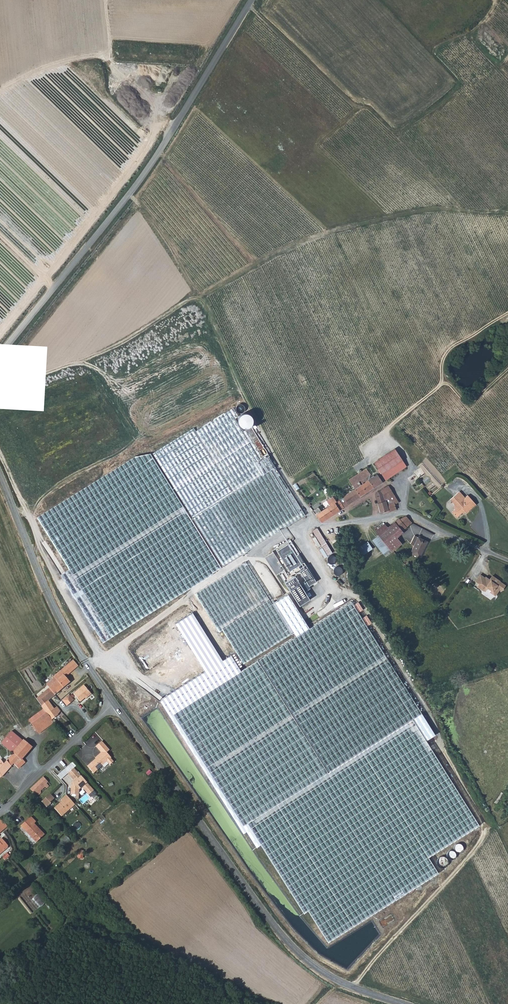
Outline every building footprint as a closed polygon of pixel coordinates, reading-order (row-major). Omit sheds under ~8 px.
[(235,473),(237,445),(257,446),(259,450),(263,448),(257,435),(254,436),(247,433),(254,430),(255,416),(246,415),(245,433),(239,433),(237,438),(238,415),(236,410),(191,431),(190,433),(192,433),(194,437),(198,437),(197,443),(211,448),(201,452),(206,454),(205,457),(206,460),(204,459),(204,470),(219,462),(222,469),(235,473)] [(382,473),(403,459),(396,449),(375,463),(382,473)] [(193,519),(195,517),(175,484),(156,456),(154,457),(193,519)] [(407,466),(408,466),(403,459),(382,473),(387,480),(407,466)] [(368,468),(352,479),(355,485),(369,476),(372,474),(368,468)] [(384,483),(378,475),(372,479),(369,476),(355,485),(358,488),(363,497),(384,483)] [(386,499),(394,495),(396,498),(399,496),(398,493),(396,494),(390,486),(377,494),(377,497),(382,513),(390,510),(388,505),(392,504),(392,501),(386,502),(386,499)] [(351,505),(363,497),(358,488),(345,497),(351,505)] [(454,500),(463,492),(461,490),(452,498),(454,500)] [(468,511),(478,502),(469,493),(467,496),(463,492),(454,500),(457,503),(456,505),(458,507),(454,511),(459,515),(466,509),(468,511)] [(328,501),(331,506),(323,511),(322,513),(320,511),(317,514),(324,523),(351,505),(345,497),(339,501),(335,496),(328,501)] [(395,503),(392,504),(388,505),(390,510),(390,512),(397,510),(395,503)] [(405,530),(414,522),(408,516),(402,520),(401,519),(390,527),(381,535),(380,535),(377,537),(382,542),(384,540),(386,539),(390,541),(392,544),(401,538),(400,536),(406,531),(405,530)] [(224,568),(226,567),(196,519),(194,520),(224,568)] [(323,547),(320,548),(325,557),(333,553),(319,527),(313,530),(323,547)] [(410,551),(417,556),(427,540),(417,533),(412,541),(415,544),(410,551)] [(374,540),(385,555),(391,550),(393,552),(396,550),(392,544),(390,541),(386,539),(384,540),(382,542),(377,537),(374,540)] [(405,544),(401,538),(392,544),(396,550),(405,544)] [(280,573),(299,605),(311,598),(297,574),(290,579),(287,573),(298,567),(309,586),(316,581),(291,539),(274,549),(286,569),(280,573)] [(502,587),(506,582),(500,578),(492,572),(490,576),(488,578),(487,577),(487,576),(485,575),(480,572),(476,578),(479,581),(478,583),(484,587),(486,587),(488,584),(491,587),(490,589),(495,592),(499,586),(502,587)] [(56,695),(64,687),(71,682),(67,677),(80,666),(75,660),(60,672),(54,677),(54,678),(48,683),(48,684),(51,687),(56,695)] [(84,685),(73,694),(80,702),(91,694),(84,685)] [(56,695),(51,687),(37,699),(42,706),(49,701),(56,695)] [(75,700),(70,694),(63,700),(68,705),(75,700)] [(60,705),(56,709),(49,701),(42,706),(48,714),(53,720),(62,712),(64,710),(60,705)] [(48,714),(47,715),(44,710),(34,718),(38,722),(33,726),(39,733),(41,735),(55,723),(53,720),(48,714)] [(30,729),(35,736),(39,733),(33,726),(30,729)] [(14,753),(17,749),(23,742),(12,732),(2,743),(12,751),(14,753)] [(91,763),(98,770),(108,761),(111,764),(114,760),(111,757),(112,757),(107,751),(110,749),(103,740),(96,745),(102,751),(98,755),(99,756),(91,763)] [(26,755),(33,746),(27,743),(24,741),(23,742),(17,749),(26,755)] [(17,749),(14,753),(11,757),(7,761),(12,766),(13,767),(16,765),(21,768),(26,762),(23,759),(26,755),(17,749)] [(2,759),(0,761),(0,772),(3,776),(12,766),(7,761),(5,764),(2,759)] [(91,763),(88,765),(95,772),(98,770),(91,763)] [(95,791),(75,768),(69,774),(76,781),(73,784),(72,795),(81,795),(81,790),(83,788),(90,795),(95,791)] [(47,787),(48,788),(52,785),(45,777),(38,784),(44,790),(47,787)] [(43,793),(41,791),(44,790),(38,784),(30,791),(34,795),(36,794),(38,792),(40,795),(43,793)] [(56,799),(51,793),(43,801),(49,807),(53,803),(52,803),(56,799)] [(62,817),(77,805),(68,795),(62,800),(63,801),(55,808),(62,817)] [(32,818),(24,825),(38,843),(48,835),(37,824),(40,822),(35,817),(33,819),(32,818)] [(8,826),(2,819),(0,820),(0,825),(4,830),(8,826)] [(63,846),(71,840),(68,836),(60,842),(63,846)] [(1,843),(0,843),(0,854),(11,845),(6,839),(1,843)] [(32,900),(40,908),(47,902),(39,894),(32,900)]
